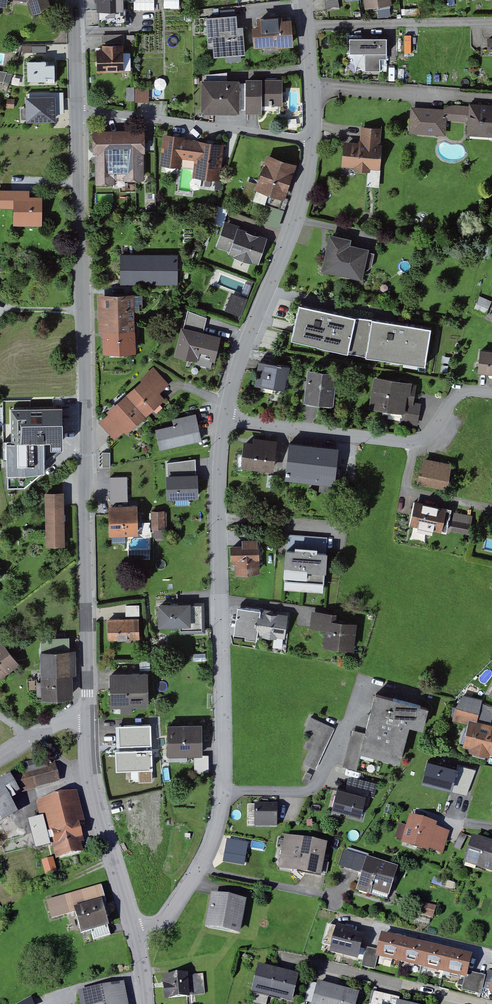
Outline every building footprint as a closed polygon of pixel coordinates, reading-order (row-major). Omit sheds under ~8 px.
[(52,0),(21,0),(30,2),(35,15),(55,9),(52,0)] [(102,9),(124,8),(124,0),(101,0),(102,9)] [(239,28),(239,16),(210,18),(212,46),(216,46),(217,56),(247,54),(245,27),(239,28)] [(291,18),(260,20),(260,27),(255,27),(256,46),(293,44),(291,18)] [(128,42),(127,34),(104,35),(104,38),(105,43),(128,42)] [(360,39),(352,39),(353,53),(367,53),(367,70),(382,69),(382,57),(387,57),(387,38),(360,39)] [(101,71),(128,69),(127,50),(127,49),(100,50),(101,71)] [(50,61),(31,61),(32,80),(41,80),(41,82),(58,81),(57,62),(50,62),(50,61)] [(285,80),(250,80),(249,111),(263,111),(263,104),(285,104),(285,80)] [(240,81),(207,81),(207,110),(240,110),(240,81)] [(132,99),(150,99),(150,89),(132,89),(132,99)] [(59,97),(31,97),(32,121),(60,120),(59,97)] [(474,105),(473,107),(473,121),(472,133),(491,134),(491,132),(491,106),(474,105)] [(473,107),(455,106),(453,107),(452,108),(450,109),(449,111),(448,120),(473,121),(473,107)] [(449,111),(418,109),(416,130),(444,132),(444,128),(447,129),(448,120),(449,111)] [(382,131),(368,129),(368,134),(366,146),(350,144),(348,164),(383,167),(385,146),(381,146),(382,131)] [(149,131),(99,132),(99,152),(101,152),(101,183),(118,183),(118,179),(147,178),(147,151),(149,151),(149,131)] [(183,151),(184,141),(185,138),(169,136),(165,162),(181,164),(183,151)] [(201,154),(202,143),(184,141),(183,151),(201,154)] [(224,146),(202,143),(201,154),(198,174),(220,177),(224,146)] [(296,165),(272,157),(257,199),(281,207),(287,189),(290,190),(293,182),(290,181),(296,165)] [(18,205),(18,225),(47,225),(47,197),(33,197),(33,190),(0,190),(0,205),(18,205)] [(269,241),(230,226),(222,246),(261,261),(269,241)] [(349,245),(351,240),(335,237),(328,269),(344,272),(343,275),(362,279),(368,249),(349,245)] [(179,282),(179,255),(124,255),(124,282),(179,282)] [(249,298),(232,292),(225,310),(242,316),(249,298)] [(104,331),(109,330),(139,330),(138,310),(137,295),(103,296),(104,331)] [(482,296),(476,309),(488,313),(491,302),(491,300),(482,296)] [(354,316),(298,304),(290,339),(346,351),(354,316)] [(209,317),(189,310),(184,329),(177,354),(198,359),(199,354),(215,358),(221,338),(204,334),(207,324),(209,317)] [(429,329),(371,319),(365,356),(422,366),(429,329)] [(139,351),(139,330),(109,330),(110,352),(139,351)] [(484,350),(481,370),(487,371),(491,371),(491,351),(484,350)] [(291,366),(262,362),(258,386),(285,390),(287,378),(289,378),(291,366)] [(149,378),(131,394),(149,413),(167,398),(161,391),(166,387),(170,384),(157,369),(148,376),(149,378)] [(336,373),(311,370),(307,403),(314,404),(333,406),(336,373)] [(412,384),(379,379),(375,405),(404,409),(403,421),(418,423),(420,415),(421,403),(415,402),(407,401),(408,391),(411,392),(412,384)] [(408,391),(407,401),(415,402),(418,385),(412,384),(411,392),(408,391)] [(118,436),(128,427),(130,429),(149,413),(131,394),(113,409),(115,412),(104,421),(109,427),(118,436)] [(69,440),(68,405),(13,406),(13,441),(28,441),(48,441),(69,440)] [(196,415),(177,419),(178,425),(160,429),(164,447),(202,439),(200,430),(196,415)] [(271,441),(259,439),(258,444),(249,442),(248,454),(241,453),(239,470),(253,472),(254,466),(273,468),(277,441),(271,441)] [(13,441),(11,441),(11,471),(28,471),(49,470),(48,446),(48,441),(28,441),(13,441)] [(340,448),(293,443),(290,476),(301,477),(301,474),(337,478),(340,448)] [(170,462),(170,474),(200,473),(200,465),(200,457),(170,462)] [(456,468),(428,462),(424,483),(452,489),(456,468)] [(49,470),(28,471),(11,471),(12,487),(28,487),(49,470)] [(170,474),(171,497),(179,496),(192,496),(201,496),(200,473),(170,474)] [(112,485),(113,505),(131,505),(130,476),(112,477),(112,485)] [(69,492),(49,492),(50,546),(70,546),(69,492)] [(453,510),(416,502),(414,514),(417,515),(415,523),(436,527),(436,525),(449,528),(453,510)] [(131,505),(113,505),(113,536),(143,535),(142,505),(131,505)] [(169,537),(169,511),(157,511),(157,527),(159,526),(159,537),(169,537)] [(473,523),(458,520),(456,529),(471,532),(473,523)] [(330,535),(290,532),(286,587),(326,590),(330,535)] [(247,545),(235,545),(235,564),(240,563),(240,574),(264,574),(263,539),(246,540),(247,545)] [(127,616),(140,616),(139,603),(126,604),(127,616)] [(206,630),(205,606),(166,607),(167,626),(186,625),(186,630),(206,630)] [(277,609),(248,606),(245,627),(260,629),(259,635),(290,639),(293,614),(277,612),(277,609)] [(343,613),(316,610),(313,628),(330,630),(328,648),(359,652),(363,624),(342,621),(343,613)] [(143,618),(111,619),(112,640),(144,639),(143,618)] [(0,632),(0,683),(25,665),(0,632)] [(75,651),(45,652),(47,701),(78,699),(75,651)] [(154,673),(114,674),(114,679),(115,708),(126,707),(126,713),(138,713),(138,707),(154,707),(154,673)] [(423,727),(429,706),(376,692),(365,732),(360,751),(365,752),(400,761),(410,724),(423,727)] [(482,700),(464,696),(459,717),(471,720),(465,744),(473,746),(473,749),(489,753),(490,750),(491,750),(491,725),(477,722),(479,711),(482,700)] [(310,782),(337,725),(326,720),(313,714),(305,730),(311,733),(305,746),(311,749),(305,762),(307,763),(305,768),(309,770),(304,779),(310,782)] [(206,721),(172,722),(173,753),(208,752),(208,747),(206,721)] [(155,767),(153,723),(118,725),(120,769),(155,767)] [(356,729),(346,765),(360,769),(365,752),(360,751),(365,732),(356,729)] [(21,774),(26,792),(64,781),(59,763),(21,774)] [(15,773),(0,781),(0,824),(23,811),(14,795),(25,789),(15,773)] [(378,782),(351,775),(349,782),(347,789),(368,794),(374,796),(378,782)] [(365,806),(368,794),(347,789),(339,787),(334,807),(362,815),(365,806)] [(80,788),(39,799),(43,817),(32,819),(37,841),(54,837),(59,857),(91,849),(84,824),(89,823),(80,788)] [(279,805),(257,805),(257,825),(279,825),(279,814),(279,805)] [(366,822),(370,807),(365,806),(362,815),(334,807),(332,813),(366,822)] [(444,853),(450,832),(436,828),(437,824),(411,816),(408,826),(404,839),(403,843),(429,850),(430,848),(444,853)] [(408,826),(402,824),(398,837),(404,839),(408,826)] [(328,844),(287,836),(280,868),(314,874),(322,876),(328,844)] [(250,841),(228,837),(224,860),(246,864),(250,841)] [(222,838),(218,855),(223,856),(227,839),(222,838)] [(477,838),(468,863),(491,871),(491,843),(477,838)] [(399,869),(345,851),(340,866),(364,874),(359,890),(389,900),(399,869)] [(104,883),(50,900),(55,917),(79,910),(86,933),(114,924),(108,903),(110,902),(104,883)] [(248,900),(212,893),(205,929),(241,936),(248,900)] [(438,906),(422,902),(419,913),(435,917),(438,906)] [(366,932),(338,923),(330,951),(358,959),(366,932)] [(473,956),(381,934),(375,958),(466,979),(467,980),(469,971),(473,956)] [(299,975),(258,965),(251,993),(292,1003),(299,975)] [(188,971),(162,974),(165,998),(208,993),(205,972),(188,974),(188,971)] [(469,971),(467,980),(466,979),(463,990),(482,995),(487,976),(469,971)] [(82,990),(85,1003),(134,1003),(129,981),(82,990)] [(317,983),(312,1003),(356,1003),(359,993),(317,983)]
